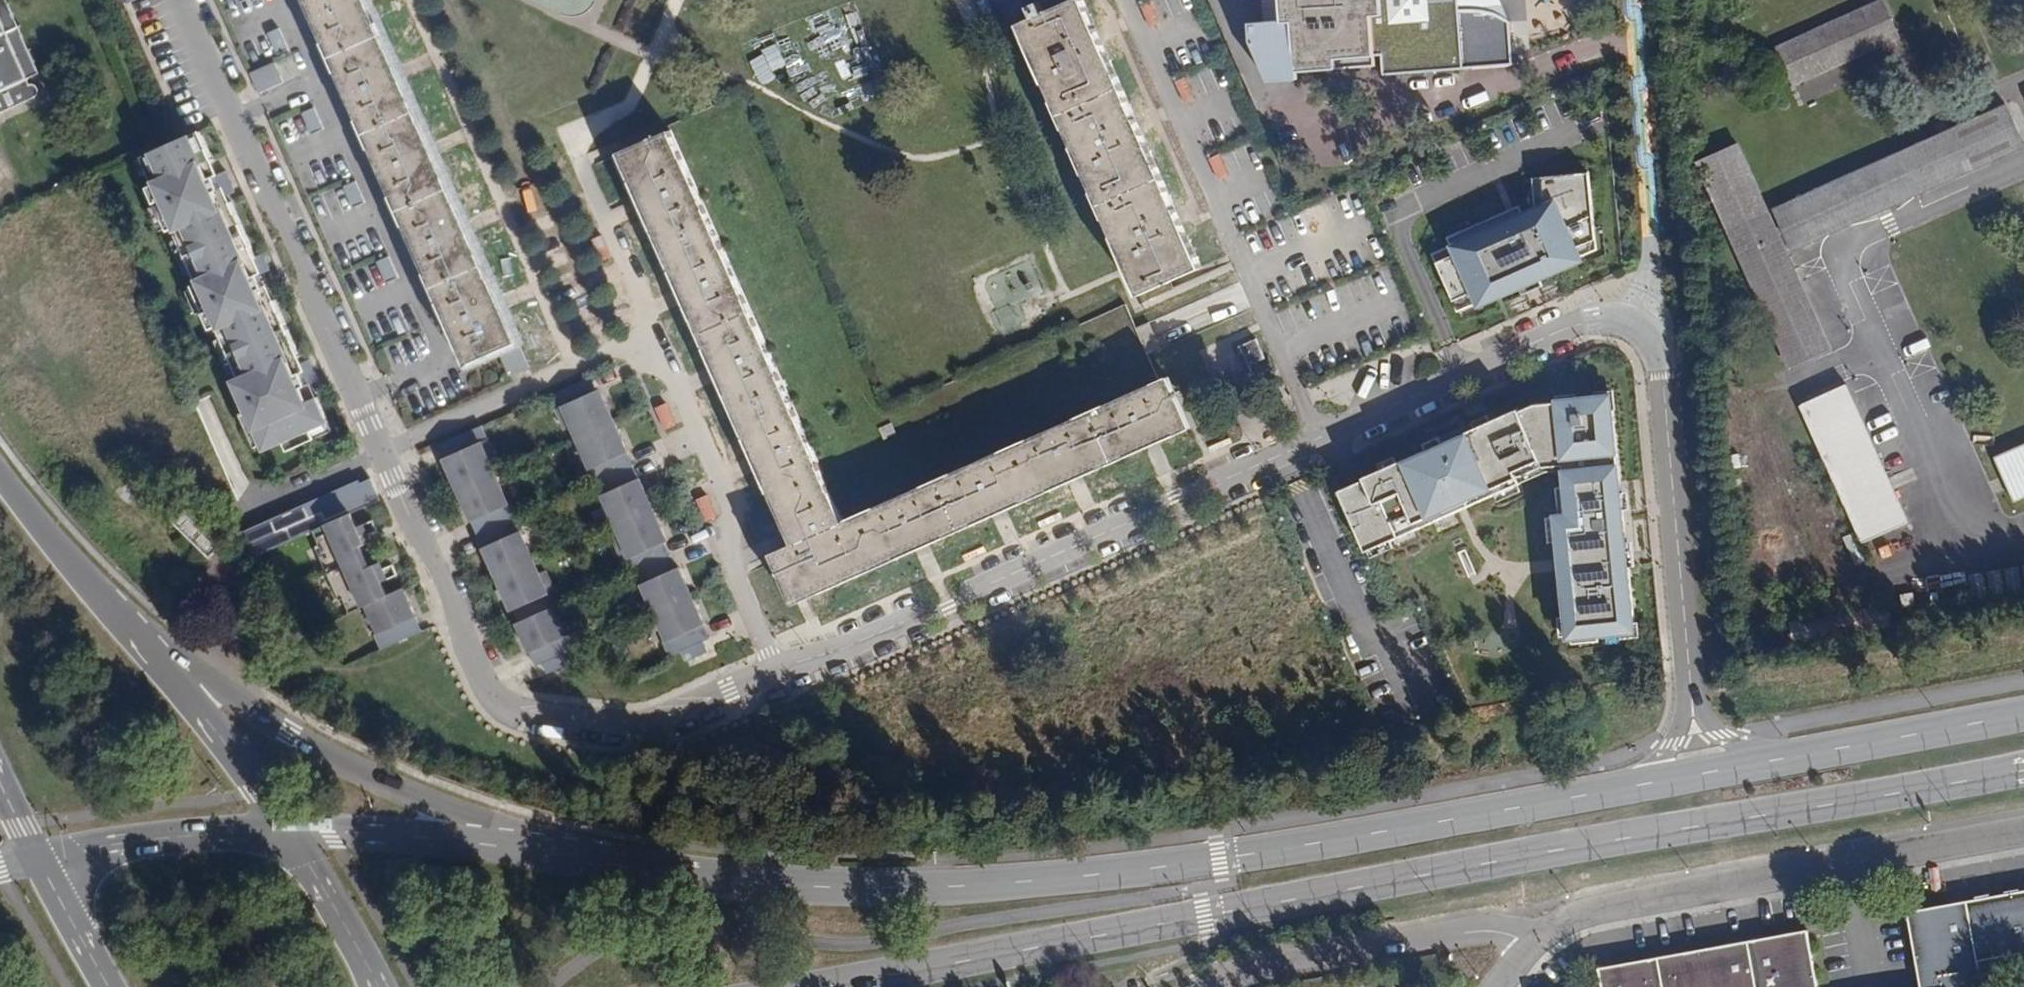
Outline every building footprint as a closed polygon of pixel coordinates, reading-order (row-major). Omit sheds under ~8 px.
[(27,78),(39,73),(7,0),(0,0),(0,16),(27,78)] [(467,364),(497,350),(509,375),(528,367),(366,0),(304,0),(467,364)] [(1004,31),(1017,25),(1031,56),(1126,266),(1138,295),(1201,266),(1082,0),(990,0),(1004,31)] [(1282,23),(1292,21),(1290,0),(1280,0),(1282,23)] [(1292,21),(1296,71),(1374,64),(1373,51),(1381,50),(1383,73),(1511,63),(1508,21),(1505,17),(1501,15),(1495,12),(1489,12),(1458,11),(1457,0),(1290,0),(1292,21)] [(1151,1),(1141,5),(1150,27),(1160,23),(1151,1)] [(1897,37),(1881,2),(1780,48),(1796,83),(1897,37)] [(33,97),(35,95),(37,94),(37,93),(38,92),(37,90),(37,88),(36,87),(35,86),(33,85),(30,85),(27,78),(0,16),(0,112),(33,97)] [(279,28),(268,33),(278,55),(289,50),(279,28)] [(284,82),(276,63),(250,75),(259,94),(284,82)] [(1740,82),(1728,74),(1723,80),(1735,89),(1740,82)] [(1185,77),(1175,82),(1185,103),(1195,99),(1185,77)] [(314,108),(304,112),(313,134),(323,130),(314,108)] [(2021,144),(2004,108),(1944,135),(1778,210),(1794,246),(2021,144)] [(316,439),(311,430),(329,422),(318,397),(309,401),(303,388),(319,381),(309,360),(298,365),(295,359),(300,357),(274,300),(266,304),(259,289),(263,288),(258,275),(270,270),(262,254),(255,257),(230,202),(225,204),(222,197),(234,192),(225,171),(209,178),(203,164),(212,159),(199,131),(183,138),(141,157),(154,184),(148,187),(168,231),(173,229),(198,283),(192,286),(212,330),(217,327),(242,381),(236,384),(266,450),(284,442),(289,451),(316,439)] [(844,521),(670,131),(619,154),(638,198),(646,215),(679,290),(686,305),(713,366),(720,382),(752,456),(759,470),(793,544),(769,555),(792,604),(808,597),(913,551),(929,543),(990,516),(1004,510),(1065,483),(1080,476),(1141,449),(1159,441),(1190,427),(1168,377),(1159,381),(844,521)] [(1827,347),(1735,144),(1698,161),(1790,364),(1827,347)] [(1219,154),(1209,159),(1219,180),(1229,176),(1219,154)] [(1560,270),(1558,265),(1600,247),(1592,170),(1535,176),(1548,204),(1514,218),(1510,209),(1450,236),(1453,244),(1435,251),(1460,309),(1504,289),(1506,293),(1560,270)] [(356,181),(345,186),(354,208),(365,203),(356,181)] [(609,257),(600,236),(590,240),(599,262),(609,257)] [(389,256),(378,261),(388,283),(399,278),(389,256)] [(1240,347),(1204,362),(1214,387),(1253,371),(1250,364),(1266,357),(1252,323),(1236,330),(1241,343),(1239,344),(1240,347)] [(591,378),(550,396),(562,423),(565,422),(669,657),(681,652),(685,662),(707,652),(702,642),(709,639),(678,568),(675,569),(658,530),(661,529),(606,404),(603,405),(591,378)] [(1908,522),(1846,385),(1801,405),(1864,541),(1908,522)] [(1564,456),(1571,638),(1639,631),(1615,393),(1560,399),(1560,402),(1537,403),(1522,411),(1520,408),(1365,478),(1367,480),(1341,492),(1367,551),(1522,482),(1519,476),(1564,456)] [(675,425),(666,404),(656,408),(665,430),(675,425)] [(481,426),(440,444),(453,472),(449,473),(504,597),(507,596),(519,623),(516,624),(535,666),(542,663),(546,674),(568,664),(564,654),(576,648),(489,455),(493,453),(481,426)] [(1994,457),(2013,502),(2023,497),(2023,444),(1994,457)] [(361,614),(365,613),(381,649),(422,631),(406,594),(390,601),(378,575),(375,568),(366,547),(362,539),(350,513),(380,500),(371,479),(360,483),(359,480),(236,535),(247,560),(322,526),(361,614)] [(707,495),(697,499),(706,521),(716,517),(707,495)] [(218,545),(183,510),(173,520),(208,555),(218,545)] [(362,539),(366,547),(371,545),(367,537),(362,539)] [(380,566),(375,568),(378,575),(383,573),(380,566)] [(1888,606),(1788,623),(1792,645),(1891,628),(1888,606)] [(1907,912),(1922,986),(1984,986),(1979,961),(2023,952),(2023,890),(1907,912)] [(1807,930),(1597,969),(1601,986),(1818,986),(1807,930)]
